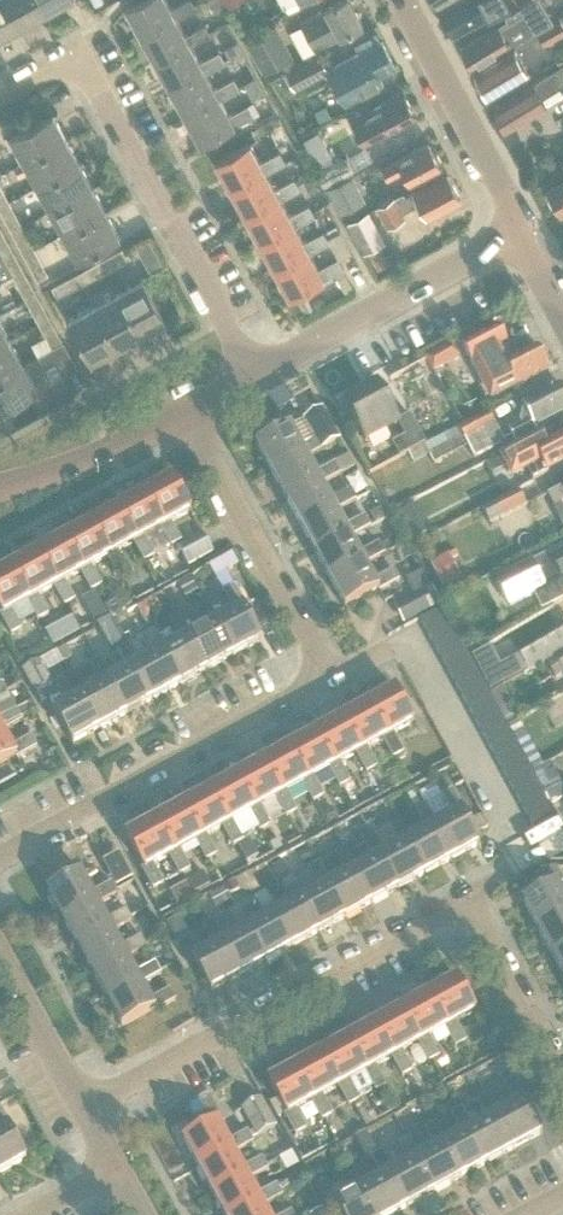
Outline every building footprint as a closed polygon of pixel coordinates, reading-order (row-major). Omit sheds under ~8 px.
[(20,26),(6,0),(0,0),(0,37),(20,26)] [(20,26),(47,11),(41,0),(6,0),(20,26)] [(47,11),(68,0),(41,0),(47,11)] [(178,18),(197,8),(192,0),(186,0),(172,8),(168,0),(139,0),(138,1),(127,7),(142,34),(176,15),(178,18)] [(213,12),(224,6),(221,0),(207,0),(213,12)] [(283,8),(299,0),(279,0),(283,8)] [(311,17),(300,23),(315,50),(363,24),(350,0),(341,0),(326,8),(326,9),(311,17)] [(442,11),(455,34),(483,18),(487,25),(519,6),(516,0),(462,0),(442,11)] [(540,0),(534,0),(506,16),(508,19),(500,24),(499,24),(462,47),(474,70),(552,22),(540,0)] [(187,34),(178,18),(176,15),(142,34),(156,61),(191,42),(193,45),(211,35),(205,24),(187,34)] [(531,38),(476,72),(489,96),(529,72),(524,64),(549,50),(545,43),(562,33),(562,24),(560,19),(537,32),(538,34),(531,38)] [(294,57),(276,25),(245,42),(263,74),(294,57)] [(238,41),(223,48),(227,57),(242,50),(238,41)] [(382,41),(334,66),(353,103),(385,86),(381,76),(397,68),(395,65),(382,41)] [(201,61),(193,45),(191,42),(156,61),(171,88),(205,69),(207,72),(226,62),(220,51),(201,61)] [(321,55),(289,73),(297,89),(328,72),(330,72),(329,69),(321,55)] [(553,70),(494,106),(507,129),(547,105),(543,98),(562,85),(562,64),(553,70)] [(171,88),(185,114),(220,95),(222,98),(240,88),(234,77),(216,88),(207,72),(205,69),(171,88)] [(385,132),(417,115),(405,94),(389,103),(388,100),(372,109),(373,111),(353,121),(364,140),(383,130),(385,132)] [(222,98),(220,95),(185,114),(200,142),(233,124),(235,126),(255,115),(249,104),(230,114),(222,98)] [(327,104),(314,110),(320,122),(333,116),(327,104)] [(25,161),(67,138),(53,113),(12,135),(25,161)] [(67,138),(25,161),(39,185),(80,162),(67,138)] [(266,170),(267,172),(286,162),(280,151),(261,161),(251,142),(216,161),(231,189),(266,170)] [(411,184),(443,167),(441,164),(442,161),(438,154),(435,153),(429,142),(382,167),(388,178),(403,170),(411,184)] [(325,185),(353,171),(346,157),(318,171),(325,185)] [(80,162),(39,185),(52,209),(93,186),(80,162)] [(266,170),(231,189),(246,215),(281,197),(282,199),(301,188),(295,178),(276,188),(267,172),(266,170)] [(426,216),(461,198),(448,173),(397,201),(395,197),(379,205),(389,225),(405,216),(403,212),(419,203),(426,216)] [(366,202),(353,176),(353,175),(327,188),(343,221),(363,211),(359,205),(366,202)] [(549,190),(550,192),(549,197),(549,198),(552,204),(553,204),(557,206),(561,214),(562,213),(562,182),(549,190)] [(10,201),(0,183),(0,206),(10,201)] [(106,211),(93,186),(52,209),(65,233),(106,211)] [(291,215),(282,199),(281,197),(246,215),(261,242),(295,223),(297,225),(315,215),(309,204),(291,215)] [(0,206),(0,209),(12,230),(23,225),(10,201),(0,206)] [(106,211),(65,233),(79,259),(120,236),(106,211)] [(364,253),(385,242),(369,212),(348,224),(364,253)] [(311,252),(330,242),(324,231),(305,241),(297,225),(295,223),(261,242),(275,269),(310,250),(311,252)] [(23,225),(12,230),(25,255),(36,249),(23,225)] [(0,226),(0,251),(11,245),(0,226)] [(150,238),(137,245),(142,256),(155,249),(150,238)] [(24,270),(11,245),(0,251),(0,252),(13,275),(24,270)] [(101,259),(106,270),(131,256),(125,246),(101,259)] [(36,249),(25,255),(41,284),(52,278),(36,249)] [(320,268),(311,252),(310,250),(275,269),(290,295),(323,277),(324,279),(344,268),(338,258),(320,268)] [(101,259),(77,272),(83,283),(106,270),(101,259)] [(26,300),(37,294),(24,270),(13,275),(26,300)] [(83,283),(77,272),(52,286),(58,297),(65,293),(82,283),(83,283)] [(144,278),(119,292),(141,333),(167,319),(144,278)] [(296,296),(306,314),(314,310),(304,291),(296,296)] [(119,292),(94,305),(117,346),(141,333),(119,292)] [(39,324),(50,318),(37,294),(26,300),(39,324)] [(117,346),(94,305),(69,319),(92,360),(117,346)] [(52,346),(62,340),(50,318),(39,324),(52,346)] [(10,339),(0,320),(0,345),(10,339)] [(463,346),(491,402),(551,373),(549,368),(551,365),(547,358),(543,357),(538,346),(510,360),(505,350),(509,348),(499,328),(463,346)] [(10,339),(0,345),(0,376),(24,363),(10,339)] [(62,340),(52,346),(51,347),(38,354),(39,355),(39,356),(44,365),(45,366),(55,361),(63,374),(77,366),(64,342),(63,340),(62,340)] [(24,363),(0,376),(0,409),(37,389),(24,363)] [(290,414),(310,404),(296,374),(276,384),(290,414)] [(378,380),(344,399),(367,441),(399,423),(406,436),(393,443),(401,457),(408,453),(423,444),(426,443),(411,415),(400,420),(378,380)] [(521,424),(510,430),(516,443),(538,432),(536,427),(562,413),(562,388),(561,385),(524,404),(527,411),(523,412),(520,423),(521,424)] [(305,421),(316,439),(303,446),(292,427),(258,446),(273,473),(307,454),(309,457),(340,440),(322,410),(305,421)] [(490,413),(460,429),(475,458),(505,442),(490,413)] [(508,451),(500,455),(512,479),(528,470),(533,481),(549,473),(548,471),(561,465),(562,464),(562,436),(550,443),(551,445),(547,447),(541,434),(508,451)] [(423,444),(408,453),(413,463),(428,454),(425,447),(423,444)] [(318,473),(309,457),(307,454),(273,473),(287,500),(322,481),(323,484),(342,474),(336,463),(318,473)] [(350,455),(336,463),(342,474),(356,466),(350,455)] [(182,541),(172,522),(192,512),(173,477),(145,493),(164,527),(161,528),(172,547),(182,541)] [(332,500),(323,484),(322,481),(287,500),(302,527),(336,507),(338,510),(357,500),(351,489),(332,500)] [(548,494),(555,507),(562,503),(562,487),(548,494)] [(490,524),(527,505),(520,491),(483,509),(490,524)] [(145,493),(118,507),(137,542),(135,543),(145,561),(156,556),(145,537),(161,528),(164,527),(145,493)] [(118,507),(91,522),(110,556),(108,558),(118,576),(129,570),(119,552),(135,543),(137,542),(118,507)] [(336,507),(302,527),(316,553),(351,534),(353,537),(371,527),(365,516),(347,526),(338,510),(336,507)] [(424,514),(407,524),(415,539),(432,530),(424,514)] [(110,556),(91,522),(65,537),(84,571),(82,572),(92,591),(103,585),(92,566),(108,558),(110,556)] [(184,544),(179,546),(190,566),(214,553),(210,545),(203,533),(184,544)] [(351,534),(316,553),(331,580),(365,561),(367,564),(386,554),(380,543),(361,553),(353,537),(351,534)] [(84,571),(65,537),(38,551),(57,586),(55,587),(65,605),(76,600),(66,581),(82,572),(84,571)] [(57,586),(38,551),(12,566),(31,600),(28,602),(39,620),(49,614),(39,596),(55,587),(57,586)] [(495,581),(508,607),(534,594),(542,611),(562,600),(562,554),(553,559),(550,553),(520,568),(495,581)] [(461,579),(448,554),(430,564),(443,588),(461,579)] [(376,580),(367,564),(365,561),(331,580),(346,607),(379,589),(380,591),(400,580),(394,570),(376,580)] [(12,566),(0,572),(0,608),(3,613),(1,615),(12,635),(23,629),(13,610),(28,602),(31,600),(12,566)] [(234,611),(218,619),(215,621),(234,656),(262,641),(244,607),(246,606),(235,586),(224,592),(234,611)] [(395,607),(405,625),(441,605),(431,587),(395,607)] [(118,599),(106,606),(111,616),(124,609),(118,599)] [(207,625),(192,634),(189,636),(208,670),(234,656),(215,621),(218,619),(208,601),(197,607),(207,625)] [(562,653),(562,605),(510,636),(527,666),(522,669),(526,674),(562,653)] [(102,607),(90,614),(96,624),(108,618),(102,607)] [(427,632),(450,619),(443,607),(420,619),(427,632)] [(181,640),(165,648),(162,650),(181,685),(208,670),(189,636),(192,634),(181,615),(171,621),(181,640)] [(457,631),(450,619),(427,632),(434,644),(457,631)] [(54,646),(69,638),(60,623),(45,631),(54,646)] [(154,654),(138,663),(135,665),(154,699),(181,685),(162,650),(165,648),(155,630),(144,636),(154,654)] [(464,644),(457,631),(434,644),(441,656),(464,644)] [(471,656),(464,644),(441,656),(448,669),(471,656)] [(128,669),(112,678),(109,679),(128,714),(154,699),(135,665),(138,663),(128,645),(118,650),(128,669)] [(556,659),(547,664),(555,679),(562,674),(562,655),(556,659)] [(477,669),(471,656),(448,669),(454,681),(477,669)] [(101,684),(85,692),(82,694),(101,728),(128,714),(109,679),(112,678),(102,659),(91,665),(101,684)] [(53,683),(40,660),(22,670),(35,693),(53,683)] [(484,681),(477,669),(454,681),(461,694),(484,681)] [(82,694),(85,692),(75,674),(72,675),(64,680),(74,698),(55,709),(74,743),(101,728),(82,694)] [(491,693),(484,681),(461,694),(468,706),(491,693)] [(8,694),(3,683),(0,684),(0,698),(8,694)] [(386,739),(384,740),(394,758),(405,752),(395,734),(414,723),(395,688),(367,704),(386,739)] [(498,706),(491,693),(468,706),(475,718),(498,706)] [(367,704),(340,719),(359,753),(357,754),(367,773),(378,767),(368,749),(384,740),(386,739),(367,704)] [(504,718),(498,706),(475,718),(481,731),(504,718)] [(3,728),(4,730),(23,720),(17,710),(0,719),(0,730),(3,728)] [(511,731),(504,718),(481,731),(488,743),(511,731)] [(359,753),(340,719),(314,733),(333,768),(331,769),(341,788),(343,786),(355,808),(363,804),(341,763),(357,754),(359,753)] [(4,730),(3,728),(0,730),(0,765),(16,756),(18,758),(38,747),(32,736),(13,746),(4,730)] [(518,743),(511,731),(488,743),(495,756),(518,743)] [(314,733),(287,748),(306,782),(304,784),(314,802),(325,796),(315,778),(331,769),(333,768),(314,733)] [(525,755),(518,743),(495,756),(502,768),(525,755)] [(306,782),(287,748),(260,762),(279,797),(277,798),(287,817),(298,811),(288,792),(304,784),(306,782)] [(528,761),(525,755),(502,768),(509,780),(532,768),(528,761)] [(279,797),(260,762),(233,777),(253,812),(250,813),(260,831),(271,825),(261,807),(277,798),(279,797)] [(538,780),(532,768),(509,780),(515,793),(538,780)] [(226,826),(224,827),(234,846),(237,844),(243,857),(253,851),(246,839),(245,840),(234,821),(250,813),(253,812),(233,777),(207,791),(226,826)] [(545,793),(538,780),(515,793),(522,805),(545,793)] [(453,790),(443,796),(453,814),(437,823),(434,824),(453,859),(480,844),(462,811),(464,810),(453,790)] [(208,836),(224,827),(226,826),(207,791),(180,806),(199,841),(197,842),(207,860),(218,855),(208,836)] [(552,805),(545,793),(522,805),(529,818),(552,805)] [(426,829),(410,837),(407,839),(426,874),(453,859),(434,824),(437,823),(427,804),(416,810),(426,829)] [(559,817),(552,805),(529,818),(536,830),(559,817)] [(199,841),(180,806),(154,821),(173,855),(170,856),(180,875),(191,869),(181,851),(197,842),(199,841)] [(323,813),(330,825),(339,820),(332,808),(323,813)] [(399,843),(384,852),(381,854),(400,888),(426,874),(407,839),(410,837),(400,819),(389,825),(399,843)] [(173,855),(154,821),(127,835),(145,868),(143,869),(154,890),(165,884),(155,865),(170,856),(173,855)] [(373,858),(357,867),(354,868),(373,903),(400,888),(381,854),(384,852),(373,833),(363,839),(373,858)] [(346,872),(330,881),(327,883),(346,918),(373,903),(354,868),(357,867),(347,848),(336,854),(346,872)] [(119,854),(103,862),(117,888),(133,879),(119,854)] [(240,868),(243,880),(265,873),(262,862),(240,868)] [(319,887),(303,896),(300,898),(319,932),(346,918),(327,883),(330,881),(320,863),(309,869),(311,872),(319,887)] [(534,897),(524,902),(539,930),(562,917),(562,892),(559,884),(562,882),(562,880),(556,868),(527,884),(534,897)] [(303,896),(319,887),(311,872),(295,881),(303,896)] [(98,901),(100,904),(118,893),(112,883),(94,893),(83,873),(48,892),(63,919),(98,901)] [(293,902),(277,911),(274,912),(293,947),(319,932),(300,898),(303,896),(295,881),(293,877),(283,883),(293,902)] [(225,886),(214,892),(221,905),(230,900),(232,899),(225,886)] [(266,916),(250,925),(247,927),(266,961),(293,947),(274,912),(277,911),(267,892),(256,898),(266,916)] [(140,895),(128,902),(135,916),(148,910),(146,906),(140,895)] [(98,901),(63,919),(78,946),(113,927),(114,930),(133,920),(127,909),(108,919),(100,904),(98,901)] [(240,931),(224,940),(221,941),(239,976),(266,961),(247,927),(250,925),(240,907),(229,912),(240,931)] [(180,917),(168,924),(174,936),(187,929),(180,917)] [(539,930),(553,957),(562,951),(562,917),(539,930)] [(221,941),(224,940),(213,921),(210,923),(203,927),(213,946),(193,956),(212,991),(239,976),(221,941)] [(122,944),(114,930),(113,927),(78,946),(93,973),(127,954),(129,957),(147,947),(140,934),(122,944)] [(553,957),(562,974),(562,951),(553,957)] [(127,954),(93,973),(107,999),(142,981),(143,984),(162,974),(156,963),(138,973),(129,957),(127,954)] [(525,967),(534,988),(545,983),(536,962),(525,967)] [(457,977),(429,993),(448,1027),(446,1029),(456,1047),(467,1041),(457,1023),(476,1012),(457,977)] [(152,1000),(143,984),(142,981),(107,999),(122,1027),(155,1009),(156,1011),(177,1000),(171,989),(152,1000)] [(448,1027),(429,993),(403,1007),(422,1042),(419,1043),(430,1062),(440,1056),(430,1037),(446,1029),(448,1027)] [(403,1007),(376,1022),(395,1057),(393,1058),(403,1076),(414,1070),(404,1052),(419,1043),(422,1042),(403,1007)] [(395,1057),(376,1022),(349,1037),(368,1071),(366,1072),(376,1091),(387,1085),(377,1067),(393,1058),(395,1057)] [(368,1071),(349,1037),(323,1051),(342,1086),(340,1087),(350,1106),(360,1100),(350,1081),(366,1072),(368,1071)] [(342,1086),(323,1051),(296,1066),(315,1100),(313,1102),(323,1120),(334,1114),(324,1096),(340,1087),(342,1086)] [(315,1100),(296,1066),(269,1080),(287,1113),(285,1115),(296,1135),(307,1129),(297,1110),(313,1102),(315,1100)] [(515,1103),(499,1112),(494,1115),(513,1149),(543,1133),(525,1100),(527,1099),(516,1079),(505,1085),(515,1103)] [(489,1118),(473,1127),(467,1130),(487,1164),(513,1149),(494,1115),(499,1112),(489,1093),(478,1099),(489,1118)] [(258,1136),(277,1126),(262,1099),(243,1109),(258,1136)] [(27,1159),(9,1126),(11,1125),(1,1106),(0,1107),(0,1174),(27,1159)] [(462,1132),(446,1141),(443,1143),(462,1177),(487,1164),(467,1130),(473,1127),(463,1108),(452,1114),(462,1132)] [(235,1150),(236,1152),(254,1142),(248,1131),(230,1141),(219,1122),(184,1141),(200,1169),(235,1150)] [(435,1147),(419,1156),(416,1157),(436,1192),(462,1177),(443,1143),(446,1141),(436,1123),(425,1128),(435,1147)] [(409,1162),(393,1170),(390,1172),(409,1206),(436,1192),(416,1157),(419,1156),(409,1137),(398,1143),(409,1162)] [(244,1168),(236,1152),(235,1150),(200,1169),(214,1196),(249,1177),(250,1179),(269,1169),(263,1158),(244,1168)] [(366,1185),(363,1186),(379,1214),(393,1214),(409,1206),(390,1172),(393,1170),(383,1152),(372,1158),(382,1176),(366,1185)] [(300,1189),(320,1183),(314,1163),(295,1169),(300,1189)] [(366,1185),(356,1166),(353,1168),(345,1172),(355,1191),(336,1201),(343,1214),(379,1214),(363,1186),(366,1185)] [(250,1179),(249,1177),(214,1196),(225,1214),(242,1214),(264,1203),(265,1206),(283,1195),(277,1185),(259,1195),(250,1179)] [(242,1214),(270,1214),(265,1206),(264,1203),(242,1214)]
